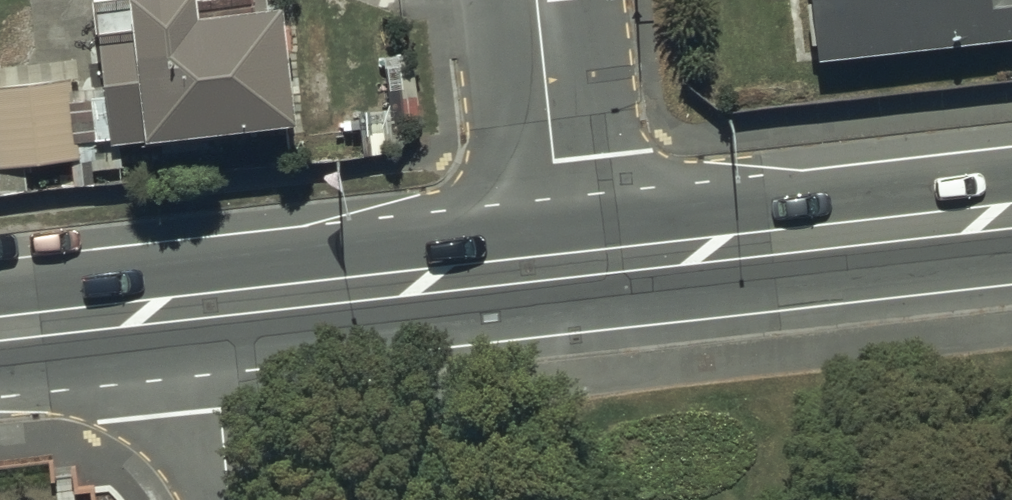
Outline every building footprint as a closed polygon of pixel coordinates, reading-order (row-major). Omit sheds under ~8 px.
[(0,97),(0,180),(94,167),(93,158),(139,152),(141,168),(288,149),(268,0),(193,0),(188,1),(189,10),(89,24),(100,108),(77,111),(74,87),(0,97)] [(818,71),(1011,48),(1011,0),(809,0),(818,71)]
